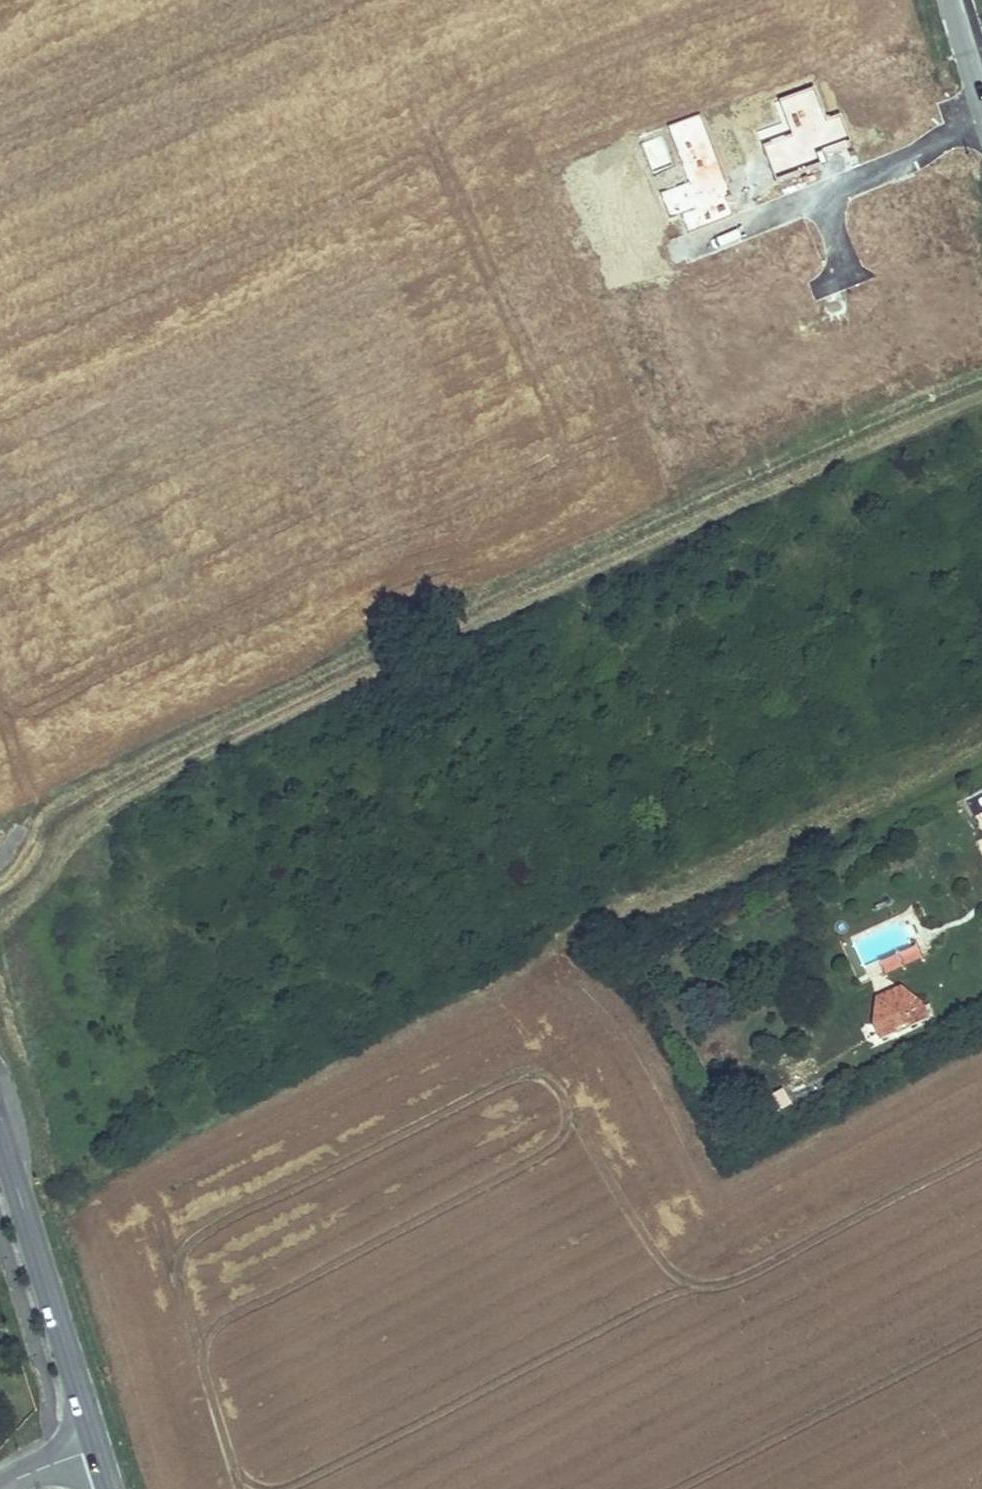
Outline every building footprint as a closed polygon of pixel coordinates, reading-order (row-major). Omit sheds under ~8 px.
[(904,1012),(899,1003),(884,1010),(889,1019),(904,1012)] [(910,1023),(904,1012),(889,1019),(895,1031),(910,1023)]
